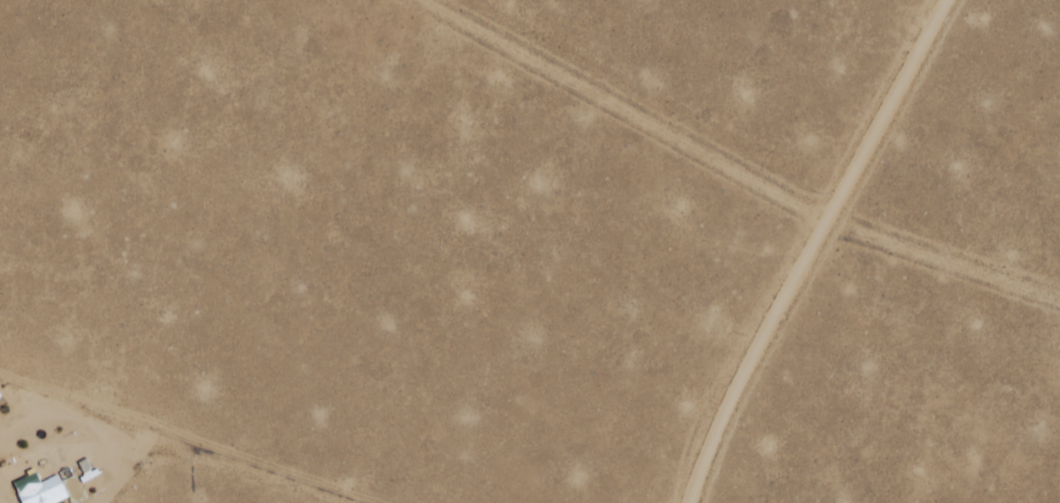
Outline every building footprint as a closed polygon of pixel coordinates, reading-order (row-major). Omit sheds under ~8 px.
[(22,502),(82,502),(91,499),(75,466),(17,493),(22,502)]
